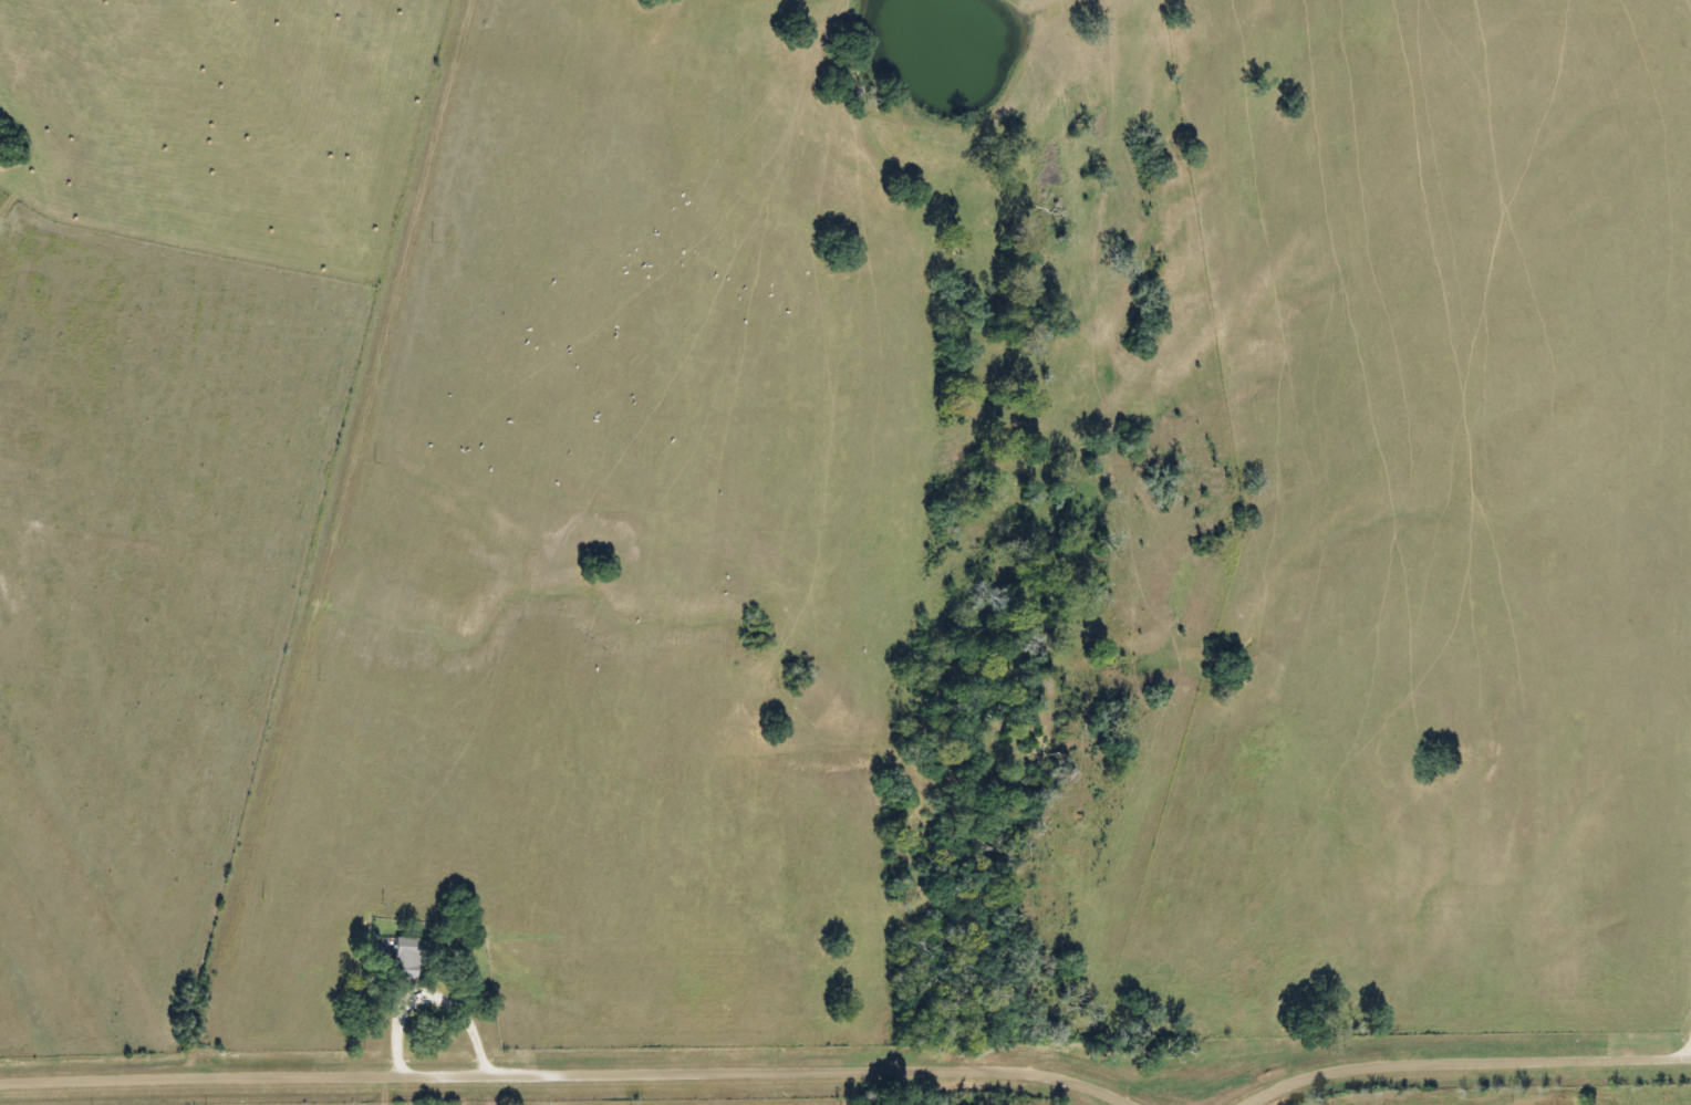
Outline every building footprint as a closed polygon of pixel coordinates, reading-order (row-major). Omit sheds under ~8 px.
[(396,977),(419,977),(419,937),(396,937),(396,977)]
